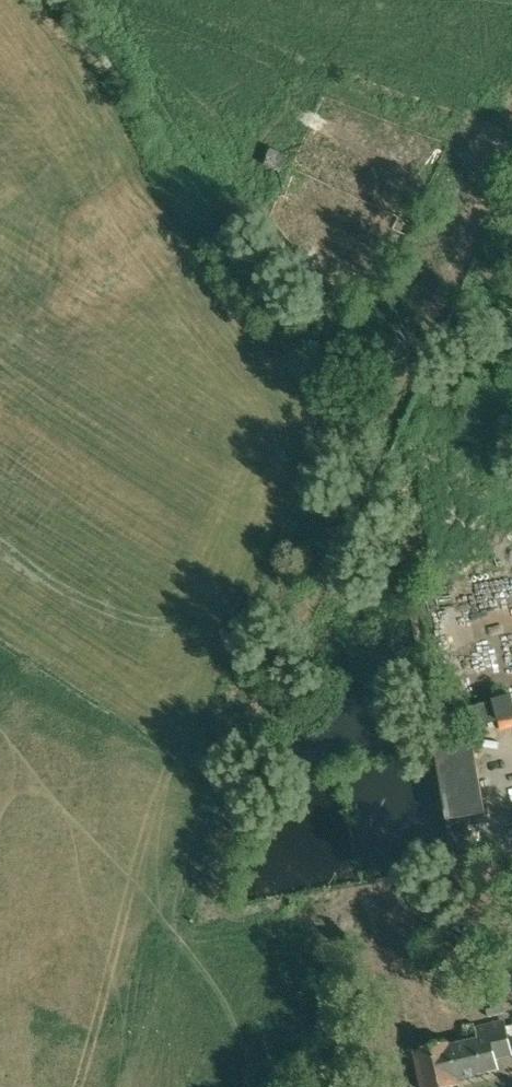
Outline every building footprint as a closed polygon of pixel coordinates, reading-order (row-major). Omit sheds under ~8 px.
[(493,700),(460,709),(464,726),(435,732),(436,740),(466,735),(465,729),(511,717),(511,695),(511,694),(492,699),(493,700)] [(468,816),(486,813),(474,741),(435,748),(448,820),(447,820),(454,857),(474,853),(468,816)] [(467,1040),(450,1044),(450,1043),(415,1051),(423,1086),(441,1086),(459,1083),(458,1078),(498,1069),(496,1058),(511,1054),(511,1051),(505,1018),(476,1025),(475,1023),(464,1025),(467,1040)]
